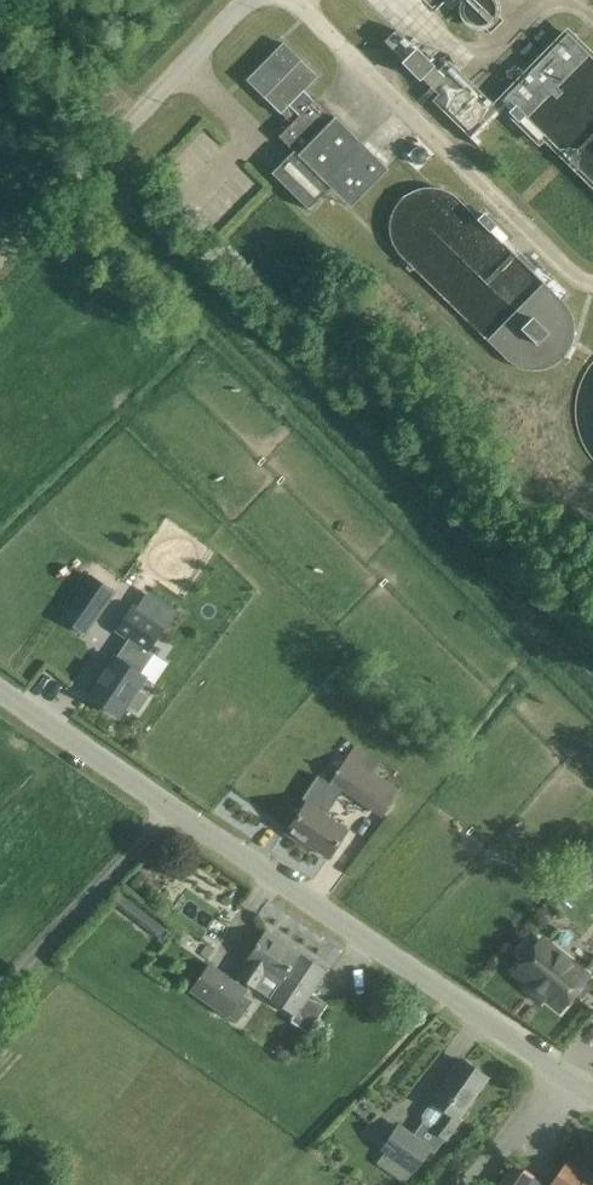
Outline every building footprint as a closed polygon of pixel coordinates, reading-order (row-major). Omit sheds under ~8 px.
[(505,21),(500,16),(501,10),(500,4),(498,0),(462,0),(461,3),(460,10),(460,16),(463,22),(468,27),(474,30),(480,31),(487,30),(491,34),(505,21)] [(393,33),(384,41),(397,54),(419,76),(418,78),(429,89),(430,87),(431,87),(443,75),(431,64),(431,65),(409,43),(396,30),(393,33)] [(284,43),(247,80),(282,114),(289,107),(300,117),(314,102),(307,95),(304,92),(318,77),(284,43)] [(96,100),(111,114),(122,103),(107,89),(96,100)] [(320,101),(282,139),(297,154),(275,176),(312,212),(333,190),(351,208),(389,170),(320,101)] [(447,237),(510,311),(486,332),(528,380),(585,331),(480,209),(470,218),(435,177),(409,199),(444,239),(447,237)] [(89,571),(71,601),(93,614),(111,585),(89,571)] [(133,604),(115,631),(128,640),(148,654),(149,652),(167,627),(133,604)] [(116,657),(90,697),(119,716),(127,705),(139,713),(149,697),(137,689),(145,677),(141,674),(154,655),(149,652),(148,654),(128,640),(116,657)] [(289,830),(287,832),(328,859),(329,857),(348,830),(326,815),(343,790),(380,816),(399,789),(371,770),(378,760),(370,754),(356,744),(331,780),(332,780),(330,784),(318,775),(296,808),(301,812),(289,830)] [(117,896),(111,903),(158,940),(164,933),(117,896)] [(256,990),(267,975),(280,984),(270,999),(296,1015),(292,1021),(309,1032),(328,1004),(312,993),(327,971),(299,953),(300,953),(267,930),(246,961),(247,962),(237,977),(256,990)] [(525,961),(516,973),(558,1007),(586,972),(544,938),(537,946),(534,943),(528,944),(521,951),(521,957),(525,961)] [(210,965),(191,992),(228,1018),(229,1017),(237,1023),(252,1001),(244,996),(247,992),(210,965)] [(278,1044),(274,1049),(275,1055),(282,1059),(290,1058),(294,1052),(293,1046),(288,1042),(278,1044)] [(432,1101),(423,1113),(424,1121),(432,1128),(431,1130),(448,1141),(463,1119),(460,1117),(488,1078),(462,1059),(432,1101)] [(413,1173),(414,1174),(433,1147),(399,1123),(380,1150),(384,1153),(378,1163),(405,1183),(413,1173)] [(497,1184),(529,1184),(535,1177),(536,1176),(514,1161),(497,1184)] [(569,1161),(551,1184),(592,1184),(592,1178),(569,1161)]
